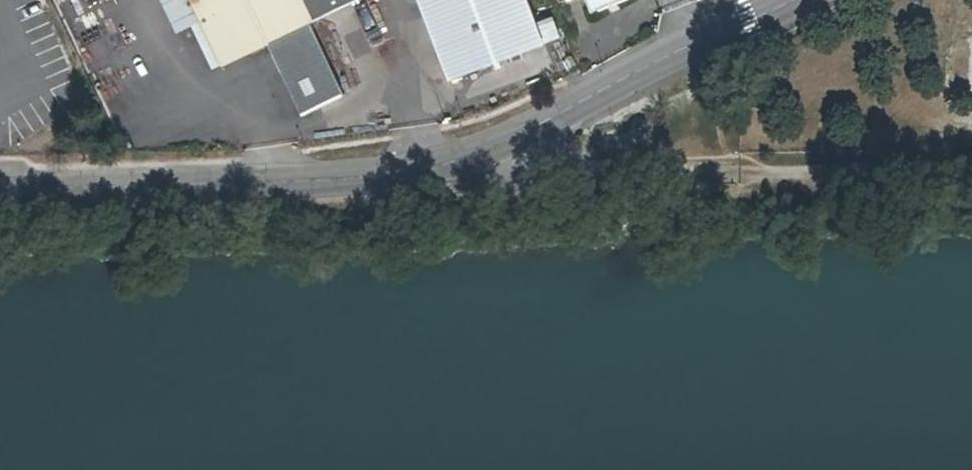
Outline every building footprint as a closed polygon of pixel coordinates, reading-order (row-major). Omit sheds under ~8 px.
[(274,55),(312,36),(321,33),(305,0),(167,0),(185,38),(206,28),(229,76),(274,55)] [(321,33),(369,9),(365,0),(305,0),(321,33)] [(444,80),(549,40),(534,0),(415,0),(444,80)] [(560,11),(587,0),(556,0),(560,11)] [(312,36),(274,55),(306,118),(345,100),(312,36)]
